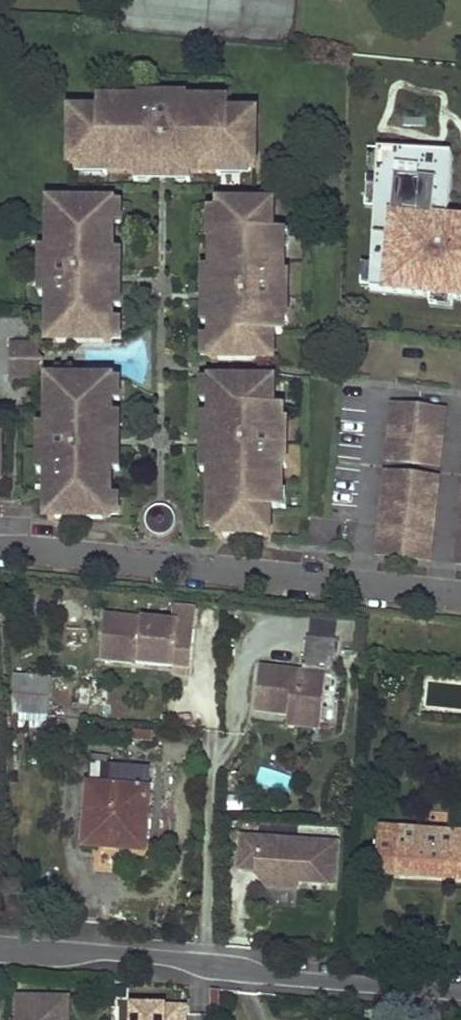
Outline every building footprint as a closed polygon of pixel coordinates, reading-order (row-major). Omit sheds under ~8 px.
[(99,105),(113,105),(117,101),(112,96),(100,96),(99,105)] [(142,102),(146,106),(163,106),(154,97),(141,96),(141,102),(142,102)] [(175,97),(166,106),(184,106),(188,102),(189,102),(189,97),(175,97)] [(212,102),(216,106),(230,106),(230,97),(217,97),(212,102)] [(109,172),(136,173),(158,173),(170,173),(192,174),(219,174),(220,174),(220,167),(251,168),(257,168),(257,114),(230,113),(230,106),(216,106),(212,102),(189,102),(188,102),(184,106),(166,106),(163,106),(146,106),(142,102),(141,102),(117,101),(113,105),(99,105),(99,112),(72,112),(72,166),(77,166),(109,166),(109,172)] [(379,149),(369,148),(366,207),(376,207),(379,149)] [(449,220),(437,220),(438,207),(449,208),(453,153),(379,149),(376,207),(373,263),(371,287),(371,291),(432,296),(456,299),(460,299),(460,222),(449,220)] [(109,166),(77,166),(86,175),(109,175),(109,172),(109,166)] [(242,176),(251,168),(220,167),(220,174),(219,174),(219,176),(242,176)] [(158,173),(136,173),(136,182),(149,182),(158,173)] [(192,183),(192,174),(170,173),(179,182),(192,183)] [(51,316),(51,342),(113,343),(114,321),(114,308),(114,286),(114,274),(114,251),(114,226),(115,203),(52,203),(52,229),(50,229),(50,249),(50,271),(50,274),(50,296),(50,316),(51,316)] [(115,203),(114,226),(123,226),(123,212),(115,203)] [(213,338),(213,360),(275,360),(275,334),(284,334),(284,321),(280,317),(281,299),(281,296),(281,278),(285,274),(285,273),(285,250),(281,246),(281,232),(274,232),(274,205),(220,204),(220,210),(220,241),(214,241),(214,242),(214,269),(213,291),(213,304),(213,325),(213,338)] [(437,220),(449,220),(449,208),(438,207),(437,220)] [(220,241),(220,210),(211,219),(211,242),(214,242),(214,241),(220,241)] [(281,232),(281,246),(285,250),(290,245),(290,232),(281,232)] [(41,262),(50,271),(50,249),(41,249),(41,262)] [(114,251),(114,274),(123,265),(123,251),(114,251)] [(361,286),(371,287),(373,263),(363,263),(361,286)] [(213,291),(214,269),(204,269),(204,281),(213,291)] [(285,274),(281,278),(281,296),(290,287),(290,273),(285,273),(285,274)] [(50,296),(50,274),(41,283),(41,296),(50,296)] [(114,286),(114,308),(123,308),(123,295),(114,286)] [(455,309),(456,299),(432,296),(431,306),(455,309)] [(289,321),(290,308),(281,299),(280,317),(284,321),(289,321)] [(213,325),(213,304),(204,312),(204,325),(213,325)] [(114,321),(113,343),(122,334),(122,321),(114,321)] [(213,338),(204,338),(204,351),(213,360),(213,338)] [(15,343),(15,356),(38,357),(38,343),(15,343)] [(15,356),(15,365),(38,365),(38,357),(15,356)] [(38,378),(38,365),(15,365),(15,378),(38,378)] [(50,492),(49,519),(112,519),(112,497),(112,471),(113,449),(113,437),(113,415),(113,402),(113,380),(50,379),(50,406),(49,406),(49,425),(49,447),(48,451),(48,473),(48,492),(50,492)] [(113,380),(113,402),(122,402),(122,389),(113,380)] [(203,403),(212,403),(213,381),(203,390),(203,403)] [(218,531),(217,536),(272,537),(272,510),(279,510),(279,496),(283,492),(283,468),(279,464),(279,446),(280,443),(280,425),(284,421),(284,408),(275,408),(275,381),(213,381),(212,403),(212,415),(212,438),(212,450),(212,472),(211,499),(211,500),(218,500),(218,531)] [(388,461),(441,466),(446,411),(394,406),(388,461)] [(113,415),(113,437),(121,428),(121,415),(113,415)] [(203,429),(212,438),(212,415),(203,415),(203,429)] [(289,421),(284,421),(280,425),(280,443),(288,434),(289,421)] [(49,447),(49,425),(40,425),(40,439),(49,447)] [(288,455),(279,446),(279,464),(283,468),(288,468),(288,455)] [(113,449),(112,471),(121,471),(121,458),(113,449)] [(202,472),(212,472),(212,450),(202,459),(202,472)] [(39,473),(48,473),(48,451),(40,459),(39,473)] [(431,560),(439,479),(387,474),(379,555),(431,560)] [(288,497),(283,492),(279,496),(279,510),(288,510),(288,497)] [(121,497),(112,497),(112,519),(121,511),(121,497)] [(208,522),(218,531),(218,500),(211,500),(211,499),(209,499),(208,522)] [(180,619),(105,612),(101,661),(175,668),(180,619)] [(259,666),(255,711),(289,715),(296,716),(294,726),(320,729),(327,674),(333,674),(336,641),(307,638),(303,671),(259,666)] [(49,722),(52,678),(19,675),(15,719),(49,722)] [(296,716),(289,715),(287,726),(294,726),(296,716)] [(145,855),(151,769),(88,765),(82,848),(145,855)] [(449,816),(448,831),(381,826),(378,874),(460,879),(460,817),(449,816)] [(239,882),(339,888),(342,836),(242,830),(239,882)] [(56,1005),(56,1009),(69,1009),(70,997),(18,996),(18,1008),(30,1008),(31,1004),(56,1005)] [(69,1009),(56,1009),(56,1005),(31,1004),(30,1008),(18,1008),(18,1019),(69,1019),(69,1009)] [(189,1007),(126,1004),(125,1019),(189,1019),(189,1007)]
